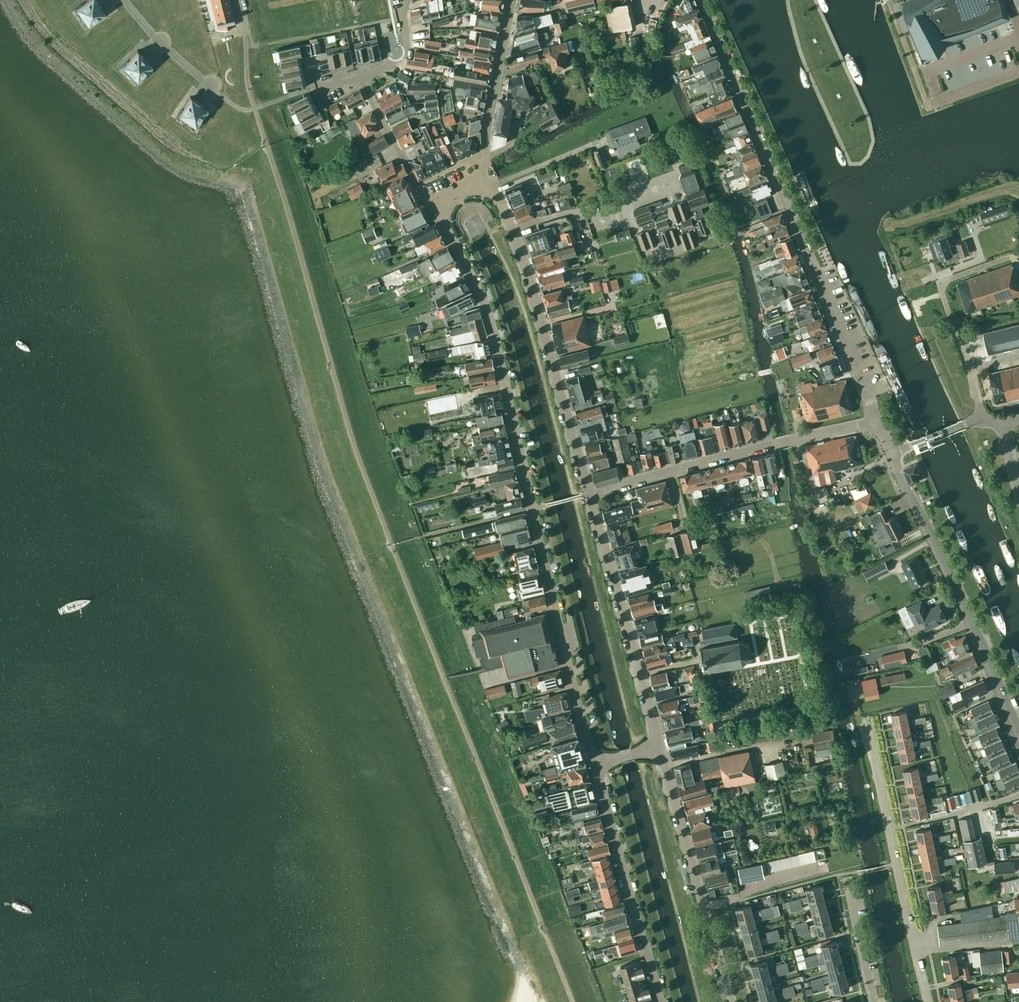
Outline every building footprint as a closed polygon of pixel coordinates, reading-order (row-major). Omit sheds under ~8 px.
[(80,17),(98,4),(95,0),(84,0),(74,7),(80,17)] [(210,19),(212,19),(215,30),(234,25),(229,0),(205,0),(210,19)] [(438,11),(438,9),(437,0),(426,0),(427,7),(419,9),(410,12),(412,18),(421,15),(422,15),(438,11)] [(504,0),(482,0),(481,7),(502,11),(504,0)] [(518,9),(527,11),(544,10),(545,0),(520,0),(518,9)] [(594,0),(565,0),(568,11),(595,5),(594,0)] [(679,6),(683,14),(698,8),(695,0),(683,0),(682,2),(679,6)] [(1001,0),(911,0),(902,3),(919,49),(931,42),(942,36),(943,37),(953,34),(954,37),(1008,18),(1001,0)] [(610,31),(634,26),(629,3),(605,8),(610,31)] [(98,4),(80,17),(87,26),(106,13),(105,11),(104,12),(98,4)] [(674,18),(677,25),(701,16),(698,8),(674,18)] [(438,11),(422,15),(423,21),(444,16),(443,10),(438,11)] [(477,12),(476,17),(500,21),(501,12),(490,10),(489,15),(477,12)] [(514,34),(536,28),(536,27),(553,22),(550,12),(541,15),(533,16),(532,16),(529,16),(518,16),(517,15),(514,34)] [(701,16),(677,25),(679,30),(686,27),(688,32),(689,32),(705,25),(701,16)] [(449,23),(448,17),(432,21),(433,27),(449,23)] [(557,30),(568,27),(567,23),(566,19),(555,22),(557,30)] [(384,25),(387,37),(392,35),(389,23),(384,25)] [(536,28),(514,34),(510,56),(548,46),(550,45),(545,25),(536,28)] [(686,48),(691,46),(710,39),(705,25),(689,32),(693,41),(684,45),(686,48)] [(494,50),(497,34),(481,31),(478,45),(476,44),(477,40),(466,38),(466,39),(456,38),(455,44),(494,50)] [(641,50),(639,35),(629,37),(631,51),(641,50)] [(366,41),(370,62),(382,60),(377,38),(366,41)] [(441,41),(425,39),(424,47),(440,50),(441,41)] [(691,46),(698,63),(702,61),(717,55),(710,39),(691,46)] [(574,50),(572,40),(571,40),(566,42),(568,48),(569,51),(574,50)] [(358,65),(370,62),(366,41),(354,43),(358,65)] [(548,46),(536,50),(538,57),(548,55),(552,70),(571,64),(568,53),(569,53),(569,51),(568,48),(566,41),(550,45),(548,46)] [(320,52),(318,42),(311,43),(313,54),(320,52)] [(299,56),(302,56),(302,57),(312,55),(310,43),(279,49),(278,50),(280,60),(299,56)] [(684,49),(682,43),(672,47),(675,52),(684,49)] [(349,44),(337,47),(342,68),(353,66),(349,44)] [(342,68),(337,47),(326,49),(330,71),(342,68)] [(492,62),(494,50),(475,47),(474,53),(460,50),(459,56),(492,62)] [(138,51),(137,49),(120,65),(137,82),(153,65),(151,64),(150,65),(137,52),(138,51)] [(530,60),(536,58),(534,50),(510,57),(510,68),(522,65),(523,65),(523,64),(531,62),(530,60)] [(429,53),(415,51),(413,59),(427,61),(429,53)] [(698,63),(684,69),(686,75),(694,72),(693,71),(703,67),(705,71),(721,65),(717,55),(702,61),(698,63)] [(280,60),(282,70),(301,66),(299,56),(280,60)] [(492,62),(468,58),(468,62),(474,63),(474,64),(473,70),(490,73),(492,62)] [(427,62),(407,59),(406,66),(426,70),(426,69),(427,63),(427,62)] [(707,76),(697,80),(699,85),(725,75),(721,65),(705,71),(707,76)] [(284,80),(303,76),(301,66),(282,70),(284,80)] [(488,83),(490,73),(455,67),(453,77),(488,83)] [(411,77),(400,70),(397,76),(407,83),(411,77)] [(534,94),(529,93),(526,86),(538,81),(534,70),(522,75),(522,74),(510,77),(510,78),(509,78),(508,86),(509,86),(508,90),(506,99),(502,98),(498,100),(493,131),(507,134),(511,113),(520,115),(521,107),(532,108),(534,94)] [(714,91),(729,85),(725,75),(704,83),(697,86),(699,91),(706,88),(708,93),(714,91)] [(306,86),(303,76),(284,80),(286,90),(288,90),(306,86)] [(486,93),(488,83),(471,80),(470,87),(453,84),(452,88),(486,93)] [(379,101),(399,91),(395,83),(391,85),(391,84),(374,92),(379,101),(380,101),(379,101)] [(435,83),(407,83),(407,93),(432,93),(435,93),(435,83)] [(538,98),(545,95),(540,83),(533,86),(538,98)] [(729,85),(714,91),(716,96),(711,98),(712,102),(733,95),(729,85)] [(341,111),(339,107),(347,103),(349,108),(365,100),(360,90),(337,101),(336,101),(328,105),(333,115),(341,111)] [(482,111),(486,94),(456,90),(455,93),(465,95),(465,93),(467,94),(464,108),(463,116),(465,116),(466,114),(474,116),(475,110),(482,111)] [(396,94),(380,102),(384,111),(394,107),(395,108),(395,109),(402,105),(410,104),(405,93),(400,93),(399,92),(396,93),(396,94)] [(291,102),(295,111),(313,102),(308,93),(292,101),(291,102)] [(424,95),(425,102),(426,102),(438,101),(436,93),(435,93),(432,93),(427,94),(424,95)] [(176,115),(186,121),(198,103),(191,98),(191,97),(189,95),(176,115)] [(703,108),(700,110),(696,111),(695,111),(700,123),(736,109),(732,97),(703,108)] [(438,101),(426,102),(426,110),(439,108),(438,101)] [(543,127),(560,118),(551,101),(534,111),(543,127)] [(313,102),(295,111),(300,120),(317,112),(317,111),(313,102)] [(198,103),(186,121),(195,128),(209,109),(207,107),(206,108),(198,103)] [(395,109),(395,108),(385,113),(389,122),(405,114),(416,109),(414,104),(410,104),(402,105),(395,109)] [(317,112),(300,120),(305,130),(306,129),(319,123),(323,131),(330,127),(326,107),(317,111),(317,112)] [(452,112),(453,113),(442,117),(446,126),(456,122),(461,120),(457,110),(452,112)] [(716,126),(712,128),(714,132),(716,131),(743,120),(739,110),(723,117),(726,122),(716,126)] [(377,130),(373,123),(376,121),(371,111),(354,120),(355,122),(357,121),(359,126),(357,127),(356,125),(349,129),(352,134),(361,129),(365,136),(377,130)] [(480,132),(482,116),(469,119),(468,135),(480,132)] [(646,117),(621,125),(605,132),(610,147),(617,145),(619,152),(639,144),(638,141),(639,140),(638,138),(652,134),(646,117)] [(396,136),(412,129),(408,120),(392,127),(396,136)] [(732,137),(747,131),(743,121),(715,132),(717,135),(729,130),(732,137)] [(420,156),(423,162),(429,175),(450,164),(440,144),(438,145),(428,123),(422,126),(424,130),(427,137),(421,140),(426,149),(428,148),(429,151),(420,156)] [(345,129),(343,124),(332,130),(334,134),(345,129)] [(424,130),(422,126),(421,125),(417,127),(397,137),(402,147),(415,141),(412,136),(419,132),(424,130)] [(438,134),(434,125),(430,127),(434,136),(438,134)] [(333,138),(329,130),(320,135),(324,143),(333,138)] [(462,136),(460,138),(458,133),(454,135),(452,136),(453,140),(452,141),(459,158),(479,150),(477,146),(480,144),(481,141),(480,132),(468,135),(462,136)] [(715,132),(707,135),(710,141),(717,138),(715,132)] [(726,152),(752,142),(748,132),(733,137),(733,139),(732,139),(734,143),(735,143),(736,144),(724,149),(726,152)] [(375,152),(389,145),(383,135),(364,145),(365,147),(363,148),(364,150),(371,146),(375,152)] [(449,162),(457,158),(450,140),(445,142),(444,139),(440,141),(441,144),(449,162)] [(737,161),(756,153),(752,142),(737,148),(739,153),(734,155),(735,157),(725,161),(726,165),(737,161)] [(609,165),(602,148),(594,151),(600,168),(609,165)] [(734,173),(760,163),(757,153),(742,159),(743,163),(732,168),(733,170),(734,173)] [(418,180),(429,175),(423,162),(418,165),(415,158),(409,161),(412,168),(415,172),(418,180)] [(374,169),(382,185),(407,173),(402,163),(394,167),(391,161),(374,169)] [(666,247),(680,241),(683,249),(698,243),(696,236),(697,235),(717,228),(712,213),(704,216),(701,206),(708,204),(703,188),(699,190),(698,188),(700,182),(701,182),(697,172),(691,170),(689,162),(678,166),(681,173),(678,179),(682,189),(684,190),(681,196),(679,197),(675,195),(672,196),(670,200),(662,203),(661,200),(648,205),(633,210),(639,225),(641,224),(644,231),(637,233),(642,248),(657,243),(657,242),(662,240),(663,239),(666,247)] [(766,176),(761,163),(735,173),(736,177),(744,174),(748,183),(750,187),(767,180),(766,176)] [(539,183),(558,176),(554,168),(536,176),(539,183)] [(400,215),(420,206),(408,181),(406,182),(403,175),(385,184),(400,215)] [(767,180),(750,187),(738,191),(740,196),(751,192),(755,201),(773,193),(767,180)] [(572,188),(570,181),(558,186),(560,192),(572,188)] [(524,192),(528,190),(525,182),(521,184),(505,190),(513,209),(529,202),(524,192)] [(354,190),(357,196),(365,193),(362,186),(354,190)] [(569,207),(566,199),(558,202),(560,209),(569,207)] [(759,218),(772,213),(766,199),(753,204),(759,218)] [(376,201),(369,204),(374,213),(380,210),(376,201)] [(550,206),(544,208),(533,211),(531,204),(513,210),(518,222),(539,215),(539,216),(546,214),(552,212),(550,206)] [(406,232),(428,222),(427,220),(426,220),(424,216),(427,215),(423,205),(401,215),(404,214),(407,221),(402,223),(406,232)] [(1010,217),(1006,205),(980,213),(984,226),(1010,217)] [(757,235),(785,224),(781,213),(762,220),(764,226),(755,230),(757,235)] [(422,244),(440,234),(435,224),(422,230),(421,228),(412,232),(414,235),(418,233),(422,241),(420,242),(422,244)] [(569,245),(569,243),(567,237),(555,242),(549,226),(524,235),(531,256),(550,250),(569,245)] [(769,244),(790,235),(786,226),(765,234),(769,244)] [(373,228),(362,232),(366,242),(377,238),(373,228)] [(631,237),(629,228),(616,232),(618,241),(631,237)] [(430,253),(446,245),(440,235),(415,247),(418,253),(427,249),(430,253)] [(933,240),(933,241),(928,243),(934,259),(938,257),(939,258),(947,256),(949,262),(958,259),(957,256),(960,255),(960,256),(970,253),(965,240),(955,243),(956,244),(954,245),(954,244),(949,246),(945,236),(933,240)] [(758,263),(760,268),(773,264),(792,257),(791,255),(796,252),(791,238),(780,242),(782,248),(775,250),(778,257),(772,260),(771,258),(758,263)] [(581,246),(579,242),(579,240),(576,241),(569,243),(569,245),(550,250),(550,251),(531,257),(535,267),(566,257),(577,254),(575,248),(581,246)] [(436,268),(436,269),(455,259),(447,246),(429,256),(418,262),(424,274),(431,270),(431,271),(436,268)] [(392,255),(389,249),(380,254),(383,260),(392,255)] [(406,258),(415,255),(413,249),(404,253),(406,258)] [(607,256),(606,250),(594,253),(595,259),(607,256)] [(785,271),(801,265),(797,255),(792,257),(773,264),(775,269),(783,266),(785,271)] [(569,267),(566,258),(535,268),(538,276),(563,269),(567,268),(567,267),(569,267)] [(436,269),(429,272),(433,279),(439,276),(438,274),(441,273),(446,282),(452,279),(452,280),(462,274),(455,260),(455,259),(436,269)] [(417,267),(416,265),(419,264),(418,262),(417,260),(415,261),(408,264),(400,268),(402,273),(417,267)] [(1018,294),(1018,278),(1017,271),(1014,272),(1011,264),(957,283),(957,282),(956,283),(966,313),(967,313),(967,312),(1018,294)] [(803,269),(801,265),(785,271),(757,282),(759,291),(760,293),(759,293),(764,305),(790,296),(810,288),(803,269)] [(543,289),(565,283),(562,269),(538,275),(542,290),(543,289)] [(570,285),(584,282),(582,275),(569,278),(570,285)] [(454,300),(471,292),(463,276),(449,283),(453,291),(451,293),(450,292),(439,298),(443,305),(454,299),(454,300)] [(613,289),(611,279),(602,281),(604,291),(613,289)] [(406,291),(403,285),(394,290),(397,296),(406,291)] [(563,301),(562,297),(560,288),(557,289),(557,288),(548,290),(549,292),(543,294),(546,305),(563,301)] [(810,289),(785,298),(789,309),(796,306),(814,299),(810,289)] [(461,310),(476,303),(471,292),(456,299),(457,303),(443,309),(444,312),(442,312),(443,315),(445,314),(446,316),(461,310)] [(571,295),(562,297),(563,301),(546,305),(548,314),(570,309),(568,300),(572,299),(571,295)] [(799,307),(801,313),(795,316),(799,326),(808,323),(821,318),(815,301),(799,307)] [(410,308),(407,302),(399,306),(402,312),(410,308)] [(462,323),(481,317),(478,308),(464,312),(464,314),(460,315),(462,323)] [(777,308),(767,312),(768,316),(770,320),(780,316),(779,312),(777,308)] [(558,353),(590,345),(583,316),(551,324),(553,332),(552,332),(558,353)] [(445,327),(455,324),(453,317),(443,320),(445,327)] [(451,329),(452,335),(484,326),(481,317),(462,323),(463,326),(451,329)] [(822,318),(806,324),(799,327),(802,333),(801,333),(803,338),(826,329),(822,318)] [(774,334),(784,330),(781,323),(771,327),(774,334)] [(982,332),(987,354),(1018,346),(1018,323),(982,332)] [(484,326),(452,335),(454,342),(462,340),(461,337),(470,334),(472,340),(487,336),(484,326)] [(812,349),(831,342),(827,331),(801,341),(804,346),(810,344),(812,349)] [(630,344),(628,333),(613,337),(616,347),(630,344)] [(784,339),(782,333),(772,336),(774,343),(784,339)] [(471,342),(426,352),(428,360),(447,356),(463,352),(473,349),(475,358),(491,355),(488,339),(471,342)] [(784,346),(785,353),(800,350),(798,343),(784,346)] [(413,353),(421,352),(420,344),(412,346),(413,353)] [(820,361),(836,355),(832,345),(816,351),(820,361)] [(778,357),(785,354),(783,347),(775,350),(778,357)] [(590,360),(587,349),(584,350),(559,356),(562,368),(590,360)] [(793,367),(812,359),(809,351),(790,358),(793,367)] [(413,354),(409,355),(410,361),(414,360),(425,358),(424,352),(413,354)] [(820,362),(825,373),(818,375),(821,382),(843,373),(836,356),(820,362)] [(492,358),(473,362),(473,361),(459,364),(460,368),(466,367),(467,373),(475,371),(493,368),(492,358)] [(578,369),(580,375),(583,374),(591,372),(589,365),(578,369)] [(988,374),(995,403),(1018,398),(1018,366),(988,374)] [(432,376),(431,370),(419,372),(420,378),(432,376)] [(494,370),(477,373),(468,375),(471,386),(496,382),(494,370)] [(565,379),(571,399),(574,409),(604,400),(602,391),(601,392),(600,388),(592,391),(593,394),(590,395),(588,390),(583,374),(580,375),(565,379)] [(806,423),(853,412),(845,379),(836,381),(835,381),(830,382),(830,383),(812,387),(811,382),(800,384),(803,398),(800,399),(806,423)] [(433,384),(414,387),(415,393),(434,390),(433,384)] [(481,407),(483,414),(502,410),(498,393),(473,398),(475,409),(481,407)] [(607,402),(615,400),(613,393),(605,395),(607,402)] [(643,406),(641,396),(635,398),(637,407),(643,406)] [(763,401),(763,400),(753,402),(753,403),(751,404),(753,411),(755,410),(756,411),(765,409),(765,408),(767,407),(766,400),(763,401)] [(575,413),(578,423),(603,416),(603,415),(608,414),(605,404),(575,413)] [(502,411),(476,417),(477,426),(479,426),(479,428),(489,425),(504,422),(502,411)] [(740,422),(742,431),(745,442),(760,438),(758,430),(770,427),(766,412),(753,415),(754,418),(740,422)] [(605,422),(603,416),(578,423),(584,444),(603,438),(601,429),(599,423),(605,422)] [(687,429),(694,427),(692,417),(691,418),(684,420),(687,429)] [(712,425),(714,434),(717,434),(720,448),(731,446),(725,422),(712,425)] [(739,422),(728,425),(734,445),(744,442),(739,422)] [(480,433),(472,435),(474,444),(484,442),(483,439),(507,434),(504,423),(487,427),(479,428),(480,433)] [(714,434),(712,425),(704,427),(706,436),(698,438),(702,453),(718,449),(714,435),(714,434)] [(625,427),(617,429),(619,436),(625,434),(627,434),(625,427)] [(432,434),(431,428),(421,430),(422,436),(432,434)] [(664,436),(662,429),(656,431),(657,438),(664,436)] [(678,443),(682,458),(684,457),(684,458),(700,454),(694,430),(678,434),(680,442),(678,443)] [(625,434),(625,435),(626,435),(627,441),(637,439),(635,432),(627,434),(625,434)] [(632,458),(631,455),(627,441),(626,435),(625,435),(610,439),(616,462),(632,458)] [(834,471),(861,465),(854,435),(804,446),(805,451),(809,467),(811,466),(815,485),(836,480),(834,471)] [(507,436),(490,439),(493,450),(509,446),(507,436)] [(587,456),(594,454),(601,453),(599,443),(585,446),(587,456)] [(680,459),(682,458),(678,443),(676,443),(667,445),(668,450),(666,444),(669,457),(670,457),(671,461),(680,459)] [(652,457),(654,457),(653,451),(651,444),(646,445),(647,452),(646,452),(644,450),(642,451),(641,453),(640,454),(643,468),(654,466),(652,457)] [(668,457),(669,457),(666,444),(665,444),(665,446),(663,447),(664,451),(658,453),(657,445),(652,447),(656,465),(669,462),(668,457)] [(491,458),(478,460),(479,465),(512,458),(509,446),(493,450),(489,451),(491,458)] [(773,470),(778,468),(774,452),(764,455),(771,485),(773,490),(778,489),(776,484),(773,470)] [(598,454),(595,455),(587,456),(591,471),(602,468),(601,465),(607,463),(605,455),(607,455),(607,453),(598,455),(598,454)] [(631,455),(632,458),(632,461),(626,462),(628,472),(638,470),(641,469),(639,459),(635,460),(634,454),(631,455)] [(763,455),(752,458),(759,488),(764,487),(761,472),(767,471),(763,455)] [(480,466),(470,468),(472,478),(476,477),(484,476),(483,471),(498,468),(499,470),(514,466),(512,458),(485,464),(480,466)] [(738,462),(744,484),(748,483),(747,477),(745,477),(745,476),(754,473),(750,458),(740,461),(741,461),(738,462)] [(458,470),(456,461),(445,463),(447,472),(458,470)] [(740,485),(744,484),(738,462),(727,465),(730,479),(740,477),(740,479),(738,479),(740,485)] [(916,473),(919,472),(915,463),(902,469),(909,484),(919,480),(916,473)] [(623,474),(623,473),(622,469),(622,468),(621,468),(617,466),(617,465),(616,465),(592,472),(596,485),(597,485),(620,478),(620,479),(621,478),(620,478),(623,474)] [(721,482),(730,479),(727,465),(715,468),(721,490),(725,489),(724,483),(722,484),(721,482)] [(717,491),(721,490),(715,468),(704,471),(707,485),(717,483),(717,485),(715,485),(717,491)] [(514,469),(497,473),(488,475),(490,481),(484,482),(485,486),(495,484),(517,479),(514,469)] [(698,488),(707,485),(704,471),(692,474),(698,496),(702,495),(700,489),(699,490),(698,488)] [(693,497),(698,496),(692,474),(690,474),(680,477),(684,491),(693,489),(694,491),(692,491),(693,497)] [(517,480),(502,483),(496,485),(497,490),(498,496),(506,494),(508,499),(520,496),(517,480)] [(631,503),(634,514),(634,515),(662,508),(663,510),(668,509),(668,510),(671,509),(670,506),(673,505),(668,487),(667,487),(665,481),(636,488),(639,499),(630,501),(631,503)] [(878,504),(871,491),(853,500),(859,513),(878,504)] [(487,503),(484,493),(473,496),(475,506),(487,503)] [(484,517),(523,508),(520,497),(495,503),(496,508),(482,511),(484,517)] [(440,505),(438,499),(416,505),(418,511),(440,505)] [(852,502),(846,505),(851,516),(857,513),(852,502)] [(606,522),(634,514),(631,503),(602,511),(606,522)] [(475,512),(474,507),(454,512),(455,516),(475,512)] [(895,515),(885,520),(880,510),(868,515),(873,526),(876,525),(880,535),(888,531),(892,539),(904,534),(895,515)] [(525,513),(495,520),(498,531),(527,524),(525,513)] [(867,514),(862,516),(866,524),(872,522),(867,514)] [(626,525),(632,523),(631,519),(607,525),(613,546),(631,541),(626,525)] [(492,521),(461,529),(463,537),(494,529),(492,521)] [(656,533),(672,528),(670,521),(654,526),(656,533)] [(528,525),(500,532),(501,535),(504,544),(515,541),(516,546),(531,542),(530,536),(528,525)] [(693,529),(688,530),(680,533),(686,552),(698,549),(693,529)] [(486,541),(496,537),(494,532),(484,537),(486,541)] [(673,555),(684,552),(679,533),(667,536),(673,555)] [(505,551),(502,541),(476,547),(474,538),(470,539),(473,548),(474,548),(477,558),(505,551)] [(895,550),(905,545),(903,539),(893,544),(895,550)] [(636,556),(639,555),(638,550),(634,551),(632,544),(614,550),(619,570),(638,565),(636,556)] [(539,566),(534,546),(513,552),(518,573),(520,572),(521,577),(525,576),(539,572),(537,566),(539,566)] [(885,546),(880,548),(883,556),(889,553),(886,547),(885,546)] [(429,549),(430,562),(438,561),(437,548),(429,549)] [(912,586),(926,579),(925,579),(920,569),(921,569),(915,557),(901,564),(912,586)] [(889,570),(884,560),(863,571),(868,581),(889,570)] [(650,578),(653,577),(652,571),(648,572),(646,564),(621,571),(620,571),(620,573),(622,580),(623,586),(624,586),(625,593),(626,594),(627,594),(652,587),(650,578)] [(539,572),(525,576),(521,577),(520,578),(522,587),(524,597),(544,592),(542,582),(541,582),(540,579),(541,579),(539,572)] [(835,582),(832,576),(826,578),(829,585),(835,582)] [(749,603),(772,597),(769,585),(746,591),(749,603)] [(631,606),(651,600),(648,592),(628,598),(631,606)] [(523,600),(524,606),(530,604),(531,610),(547,606),(545,595),(523,600)] [(651,600),(631,606),(633,615),(656,609),(663,608),(661,602),(655,604),(654,599),(651,600)] [(926,612),(921,601),(906,608),(914,623),(920,620),(925,630),(946,620),(938,604),(931,608),(931,609),(926,612)] [(518,613),(516,606),(503,609),(505,616),(518,613)] [(658,632),(655,623),(652,613),(644,616),(644,615),(634,618),(640,637),(658,632)] [(549,638),(548,637),(543,615),(516,622),(514,615),(495,620),(474,625),(476,634),(472,635),(477,657),(481,656),(484,666),(505,661),(509,677),(558,665),(554,648),(551,638),(549,638)] [(718,644),(714,645),(713,641),(736,637),(736,633),(737,633),(736,626),(735,626),(735,625),(734,623),(701,629),(704,643),(705,646),(705,647),(701,647),(699,647),(699,649),(700,649),(701,656),(702,659),(702,662),(703,668),(703,669),(704,671),(705,670),(709,669),(709,670),(710,669),(715,668),(717,668),(722,667),(723,667),(728,666),(729,666),(730,666),(735,665),(736,665),(736,664),(742,664),(743,663),(750,656),(751,655),(750,655),(750,654),(749,645),(748,644),(739,640),(737,640),(737,641),(732,641),(731,641),(731,642),(726,643),(726,642),(724,643),(719,644),(718,644)] [(661,631),(658,632),(640,637),(643,648),(666,643),(671,641),(673,641),(671,636),(663,638),(661,631)] [(955,640),(953,636),(940,642),(943,649),(951,645),(956,657),(971,650),(964,635),(955,640)] [(696,644),(694,636),(691,637),(691,636),(689,637),(686,637),(687,643),(690,642),(691,645),(696,644)] [(643,649),(646,658),(670,652),(676,650),(675,645),(673,646),(671,641),(666,643),(643,648),(643,649)] [(929,657),(926,645),(918,647),(921,660),(929,657)] [(906,661),(903,650),(880,655),(883,666),(906,661)] [(670,652),(646,658),(648,668),(673,662),(670,652)] [(948,664),(944,654),(936,657),(940,667),(948,664)] [(955,674),(977,664),(972,654),(939,669),(941,674),(952,669),(955,674)] [(694,665),(683,668),(684,674),(686,675),(689,674),(690,682),(697,680),(694,665)] [(488,668),(476,672),(480,686),(493,682),(488,668)] [(532,683),(544,680),(547,690),(564,686),(560,669),(548,672),(531,677),(532,683)] [(669,676),(677,675),(675,669),(666,672),(650,675),(653,687),(669,683),(667,675),(669,674),(669,676)] [(906,680),(904,671),(880,676),(882,684),(906,680)] [(865,698),(879,695),(875,678),(861,681),(865,698)] [(987,690),(988,688),(987,685),(985,685),(983,680),(959,691),(954,693),(956,699),(951,702),(955,712),(968,706),(966,701),(974,698),(988,691),(987,690)] [(942,698),(956,691),(952,682),(937,689),(942,698)] [(487,698),(506,693),(504,684),(492,687),(485,689),(487,698)] [(656,700),(679,694),(677,685),(654,691),(656,700)] [(678,687),(680,695),(687,693),(685,685),(678,687)] [(565,692),(554,695),(548,696),(544,697),(548,714),(570,708),(565,692)] [(679,704),(687,702),(686,697),(657,703),(660,714),(680,710),(679,704)] [(967,719),(969,723),(993,712),(987,700),(971,707),(975,716),(967,719)] [(547,715),(545,707),(524,710),(525,712),(527,720),(547,715)] [(905,710),(891,713),(893,725),(908,722),(905,710)] [(571,711),(551,716),(551,714),(537,719),(541,731),(573,721),(571,711)] [(681,711),(677,711),(660,715),(664,729),(685,725),(681,711)] [(969,723),(971,727),(978,723),(982,732),(994,726),(995,727),(998,725),(993,712),(969,723)] [(831,724),(829,714),(822,716),(824,725),(831,724)] [(707,716),(698,718),(694,719),(695,722),(691,723),(692,725),(708,721),(707,716)] [(908,722),(893,725),(896,737),(910,734),(909,727),(913,727),(912,723),(919,722),(918,717),(911,719),(912,721),(908,722)] [(718,729),(716,719),(708,721),(710,730),(713,730),(718,729)] [(507,720),(498,723),(501,729),(509,726),(507,720)] [(811,724),(810,720),(764,730),(765,734),(811,724)] [(577,734),(573,721),(572,721),(519,739),(519,740),(513,742),(516,750),(550,738),(552,743),(576,735),(577,734)] [(668,745),(693,739),(690,726),(665,732),(668,745)] [(980,737),(984,746),(1000,738),(995,727),(994,726),(982,732),(978,733),(978,734),(971,737),(973,741),(980,737)] [(816,748),(835,744),(832,729),(813,732),(816,748)] [(910,734),(896,737),(898,748),(913,745),(917,744),(916,742),(916,740),(912,741),(910,734)] [(582,751),(581,749),(580,746),(580,745),(578,737),(577,736),(576,736),(553,743),(551,744),(552,745),(553,746),(554,751),(551,752),(548,753),(551,761),(556,760),(559,768),(558,768),(559,769),(560,769),(584,762),(585,762),(585,760),(584,760),(582,753),(582,752),(582,751)] [(980,758),(982,761),(1006,751),(1000,738),(984,746),(987,754),(980,758)] [(913,745),(898,748),(901,760),(915,757),(914,750),(918,749),(918,747),(924,745),(923,741),(916,742),(917,744),(913,745)] [(697,744),(669,751),(672,759),(690,754),(691,757),(699,754),(699,752),(697,744)] [(836,752),(835,746),(816,750),(817,756),(836,752)] [(699,761),(701,768),(692,770),(691,768),(687,769),(686,764),(674,768),(678,785),(694,781),(703,779),(722,775),(724,784),(725,787),(754,780),(748,750),(699,761)] [(995,771),(998,769),(1011,763),(1006,751),(982,761),(983,765),(991,762),(995,771)] [(786,774),(782,760),(765,764),(768,778),(786,774)] [(996,784),(1018,774),(1018,771),(1015,761),(1011,763),(998,769),(1002,777),(995,781),(996,784)] [(985,772),(981,762),(975,764),(980,774),(985,772)] [(569,784),(589,780),(586,765),(560,772),(558,773),(558,772),(546,775),(547,779),(561,776),(567,775),(569,784)] [(557,772),(555,766),(544,769),(545,775),(557,772)] [(919,774),(917,767),(903,770),(905,782),(920,779),(920,778),(924,778),(923,775),(924,775),(923,773),(919,774)] [(996,784),(998,788),(1005,785),(1009,794),(1018,789),(1018,774),(996,784)] [(759,786),(776,782),(775,778),(739,786),(740,794),(760,790),(759,786)] [(523,795),(528,793),(525,784),(524,779),(519,781),(523,795)] [(704,779),(695,782),(679,786),(682,796),(698,792),(698,793),(708,790),(704,779)] [(905,782),(908,793),(922,790),(920,779),(905,782)] [(556,801),(576,796),(576,795),(593,791),(590,781),(572,786),(574,791),(558,795),(560,800),(556,801)] [(558,790),(556,783),(545,786),(547,793),(558,790)] [(740,795),(738,786),(726,788),(728,798),(740,795)] [(969,802),(981,799),(978,787),(966,790),(969,802)] [(922,790),(908,793),(910,805),(924,802),(924,797),(922,790)] [(596,801),(593,791),(576,795),(576,796),(556,801),(557,806),(576,801),(578,805),(596,801)] [(687,815),(707,810),(709,809),(710,812),(715,810),(715,809),(717,809),(715,804),(714,805),(710,792),(683,799),(687,812),(687,815)] [(966,792),(959,793),(962,804),(969,802),(966,792)] [(956,805),(962,804),(959,793),(953,795),(956,805)] [(956,807),(953,795),(947,797),(949,808),(956,807)] [(924,802),(910,805),(912,817),(916,816),(917,820),(926,818),(925,814),(927,814),(925,806),(924,802)] [(1011,805),(1014,815),(1017,814),(1017,815),(1018,814),(1018,802),(1011,805)] [(574,820),(599,814),(596,803),(571,809),(574,820)] [(1001,819),(999,807),(991,809),(994,821),(1001,819)] [(546,810),(532,813),(533,818),(547,814),(546,810)] [(691,830),(709,825),(711,824),(707,810),(687,815),(691,830)] [(958,819),(963,840),(975,838),(971,816),(958,819)] [(574,836),(603,828),(600,817),(583,822),(585,829),(582,830),(582,828),(573,831),(574,836)] [(711,832),(709,826),(692,830),(695,844),(713,840),(713,839),(717,838),(715,831),(711,832)] [(930,827),(915,830),(918,842),(937,838),(936,835),(936,834),(931,835),(930,827)] [(733,834),(731,828),(724,830),(725,836),(733,834)] [(592,846),(607,842),(604,831),(589,835),(589,834),(581,837),(582,842),(590,840),(592,846)] [(937,838),(918,842),(920,854),(935,851),(934,845),(938,844),(938,841),(944,839),(943,834),(936,835),(937,838)] [(550,843),(547,835),(541,837),(543,845),(550,843)] [(570,845),(580,842),(578,836),(568,839),(570,845)] [(980,836),(975,838),(963,840),(968,866),(986,862),(980,836)] [(717,849),(730,846),(729,839),(716,842),(717,849)] [(724,854),(724,855),(737,852),(736,848),(724,851),(723,850),(716,852),(713,842),(696,847),(699,860),(724,854)] [(607,844),(588,849),(587,847),(582,849),(584,855),(588,853),(590,858),(610,852),(607,844)] [(1007,856),(1005,846),(999,847),(1000,858),(1007,856)] [(935,851),(920,854),(923,866),(937,862),(942,861),(942,859),(942,855),(936,857),(935,851)] [(737,852),(724,855),(724,854),(699,860),(703,875),(721,870),(718,861),(738,857),(737,852)] [(954,856),(948,858),(949,862),(955,861),(955,858),(963,857),(962,853),(954,855),(954,856)] [(593,864),(594,869),(611,864),(608,855),(580,863),(581,867),(588,866),(593,864)] [(995,873),(1015,871),(1014,861),(994,863),(995,873)] [(937,862),(923,866),(925,877),(940,874),(938,867),(937,862)] [(763,873),(761,863),(738,868),(741,881),(764,876),(763,873)] [(592,879),(597,878),(613,873),(611,864),(594,869),(595,874),(591,875),(592,879)] [(799,868),(801,877),(815,875),(813,865),(799,868)] [(569,876),(566,868),(558,870),(561,878),(569,876)] [(721,870),(703,875),(704,875),(707,889),(729,883),(725,869),(721,870)] [(613,873),(597,878),(598,882),(589,885),(591,890),(595,889),(599,888),(616,883),(613,873)] [(1003,880),(1006,891),(1018,889),(1018,877),(1003,880)] [(602,896),(618,891),(616,883),(599,888),(601,892),(596,893),(598,897),(602,896)] [(808,896),(800,898),(801,903),(823,897),(820,885),(806,889),(808,896)] [(927,887),(930,899),(952,894),(951,889),(945,890),(945,892),(941,893),(939,885),(927,887)] [(580,893),(578,886),(569,889),(571,896),(580,893)] [(618,891),(602,896),(603,900),(595,903),(596,908),(621,900),(618,891)] [(952,894),(930,899),(932,911),(944,908),(943,900),(946,899),(947,901),(954,899),(953,894),(952,894)] [(823,897),(801,903),(803,907),(810,905),(812,912),(826,908),(823,897)] [(1016,911),(1007,912),(1006,902),(960,911),(961,922),(937,924),(939,945),(1002,937),(1009,935),(1012,940),(1018,939),(1018,897),(1014,898),(1015,907),(1016,911)] [(801,903),(800,898),(788,901),(790,906),(801,903)] [(605,919),(626,913),(623,902),(596,909),(598,914),(603,912),(605,919)] [(774,914),(780,913),(777,903),(772,905),(774,914)] [(791,911),(803,907),(801,903),(790,906),(791,911)] [(580,904),(569,907),(570,907),(572,915),(582,912),(580,904)] [(761,914),(759,909),(752,911),(750,904),(735,908),(739,920),(753,916),(761,914)] [(759,909),(761,914),(772,911),(771,906),(759,909)] [(806,921),(807,925),(830,919),(826,908),(812,912),(814,919),(806,921)] [(628,923),(625,915),(587,926),(589,934),(628,923)] [(756,927),(753,916),(739,920),(742,931),(756,927)] [(833,931),(830,919),(807,925),(809,930),(817,928),(818,935),(833,931)] [(807,925),(806,921),(795,924),(796,929),(807,925)] [(632,935),(633,933),(632,930),(630,929),(629,923),(588,935),(590,941),(613,934),(613,933),(615,932),(617,941),(632,936),(632,935)] [(767,937),(766,932),(758,934),(756,927),(742,931),(745,943),(767,937)] [(767,937),(768,942),(780,938),(779,933),(767,937)] [(764,942),(768,942),(767,937),(745,943),(748,954),(762,951),(761,943),(764,942)] [(603,948),(593,950),(595,957),(612,951),(613,953),(615,955),(617,956),(619,955),(621,955),(622,955),(636,951),(636,949),(637,947),(636,945),(635,944),(633,939),(618,943),(603,948)] [(839,952),(835,940),(820,945),(824,956),(839,952)] [(1013,961),(1012,949),(1004,950),(1005,961),(1013,961)] [(981,972),(1003,969),(1001,950),(979,952),(981,972)] [(842,964),(839,952),(824,956),(827,968),(842,964)] [(975,975),(974,970),(968,971),(967,966),(961,967),(961,969),(957,970),(954,955),(942,958),(946,977),(958,974),(962,973),(963,978),(975,975)] [(817,959),(805,962),(806,967),(818,963),(817,959)] [(769,972),(766,960),(751,964),(754,976),(769,972)] [(645,975),(644,970),(642,966),(639,967),(638,961),(620,966),(622,972),(618,973),(621,982),(624,981),(626,987),(644,982),(642,976),(645,975)] [(842,964),(827,968),(830,979),(845,975),(842,964)] [(1018,978),(1018,976),(1018,971),(1006,972),(1007,979),(1018,978)] [(772,983),(769,972),(754,976),(757,987),(772,983)] [(848,987),(845,975),(830,979),(833,991),(848,987)] [(1007,979),(1008,987),(1018,986),(1018,978),(1007,979)] [(813,989),(824,986),(823,981),(811,985),(813,989)] [(650,991),(648,986),(646,987),(644,982),(626,987),(628,993),(624,994),(627,1001),(630,1001),(631,1001),(650,1001),(648,997),(651,996),(650,991)] [(775,995),(772,983),(757,987),(760,999),(775,995)] [(948,985),(950,997),(972,992),(978,991),(977,986),(965,988),(965,990),(962,991),(960,983),(948,985)] [(781,988),(782,993),(794,989),(793,985),(781,988)] [(950,997),(951,1001),(964,1001),(963,998),(967,997),(967,999),(973,997),(972,992),(950,997)]
